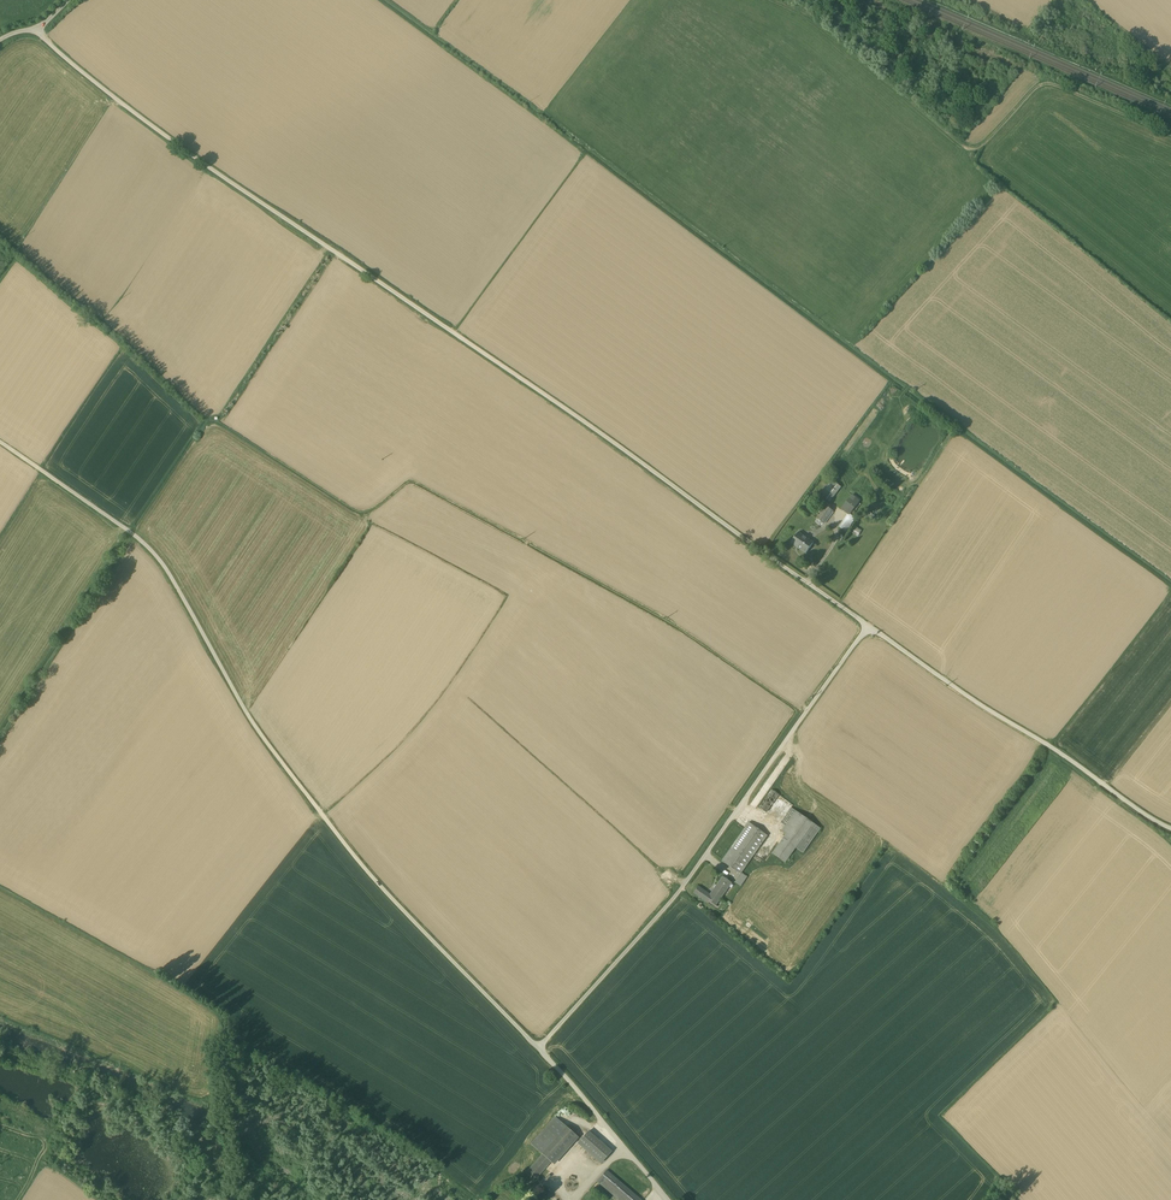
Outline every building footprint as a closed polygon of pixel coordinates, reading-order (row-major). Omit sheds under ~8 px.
[(823,497),(830,502),(841,487),(834,482),(823,497)] [(862,501),(853,494),(842,510),(850,517),(862,501)] [(834,512),(827,506),(816,520),(823,526),(834,512)] [(858,522),(850,517),(842,528),(849,533),(858,522)] [(858,537),(862,530),(856,526),(852,533),(858,537)] [(815,544),(799,534),(791,545),(808,556),(815,544)] [(771,790),(759,808),(766,813),(778,795),(771,790)] [(813,823),(791,808),(781,823),(785,826),(781,831),(786,834),(772,854),(785,863),(795,848),(804,836),(813,823)] [(726,864),(740,874),(767,836),(748,822),(738,837),(721,861),(726,864)] [(804,836),(795,848),(803,853),(820,829),(813,823),(804,836)] [(739,875),(735,882),(741,886),(745,879),(739,875)] [(722,876),(710,895),(698,886),(693,893),(705,901),(706,900),(708,901),(715,906),(728,888),(727,887),(730,882),(731,883),(732,883),(722,876)] [(555,1117),(531,1144),(542,1154),(566,1127),(555,1117)] [(566,1127),(542,1154),(551,1162),(575,1135),(566,1127)] [(611,1151),(588,1131),(579,1142),(602,1162),(611,1151)] [(543,1155),(529,1171),(536,1177),(550,1161),(551,1162),(542,1154),(543,1155)] [(607,1170),(597,1182),(603,1187),(619,1199),(641,1199),(607,1170)]
